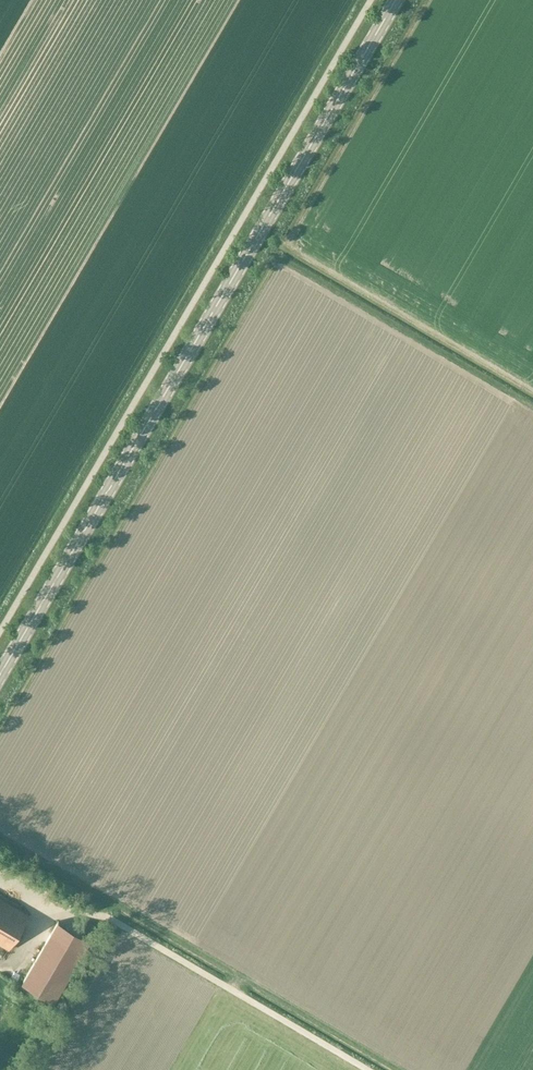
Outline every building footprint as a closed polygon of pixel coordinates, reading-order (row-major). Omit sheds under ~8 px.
[(29,916),(0,899),(0,944),(9,949),(29,916)] [(59,921),(23,980),(55,999),(90,940),(59,921)]
